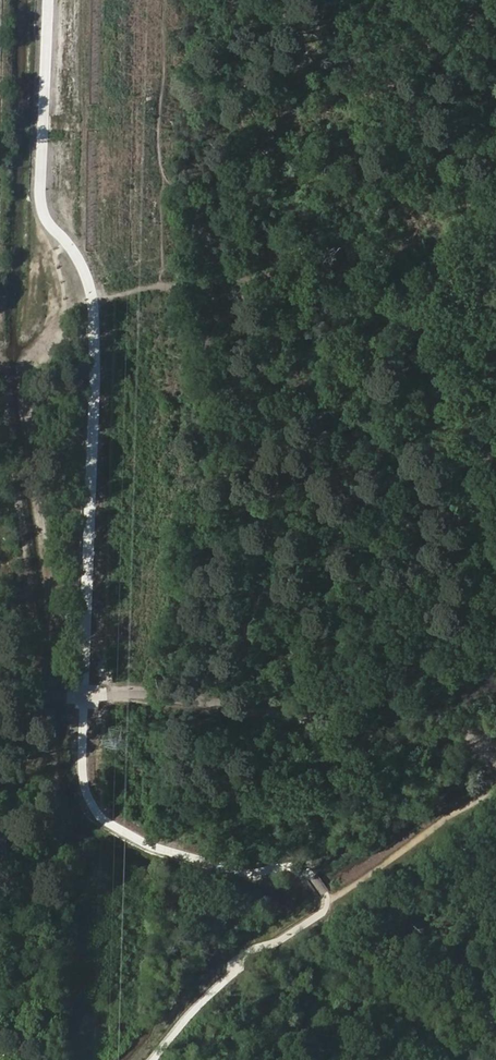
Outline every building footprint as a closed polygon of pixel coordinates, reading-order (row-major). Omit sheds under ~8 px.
[(0,944),(0,955),(13,951),(11,941),(0,944)]
